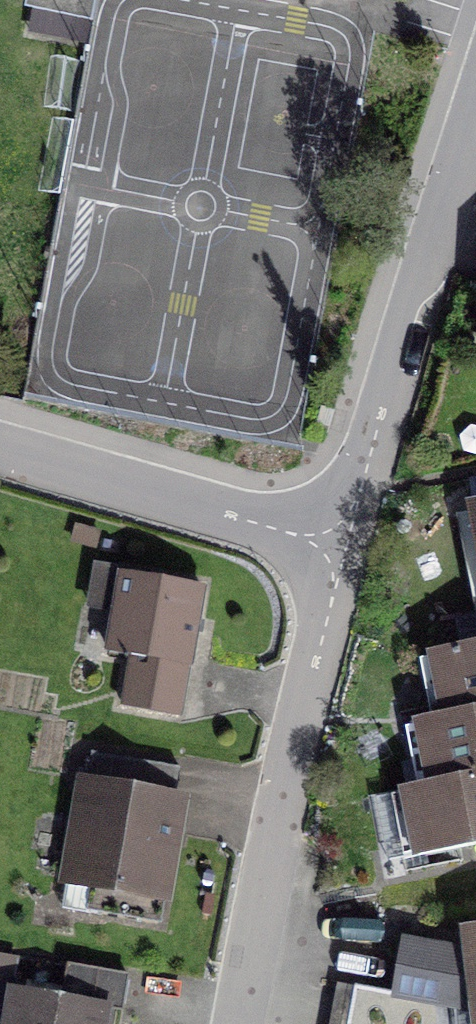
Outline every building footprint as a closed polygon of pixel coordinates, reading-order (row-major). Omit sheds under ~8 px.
[(93,16),(97,0),(27,0),(27,2),(93,16)] [(202,586),(98,567),(92,602),(117,607),(109,650),(135,655),(126,707),(178,717),(202,586)] [(466,647),(475,645),(475,619),(461,622),(466,647)] [(475,710),(475,645),(466,647),(434,653),(446,716),(475,710)] [(446,716),(420,721),(432,785),(475,776),(475,710),(446,716)] [(178,767),(91,753),(70,882),(92,886),(89,905),(161,917),(181,794),(174,793),(178,767)] [(432,785),(406,790),(419,855),(475,844),(475,776),(432,785)] [(405,944),(395,990),(475,1006),(475,955),(405,944)] [(0,975),(0,1001),(10,1002),(6,1023),(104,1023),(105,1021),(119,1023),(127,973),(69,963),(64,995),(12,987),(14,977),(0,975)]
